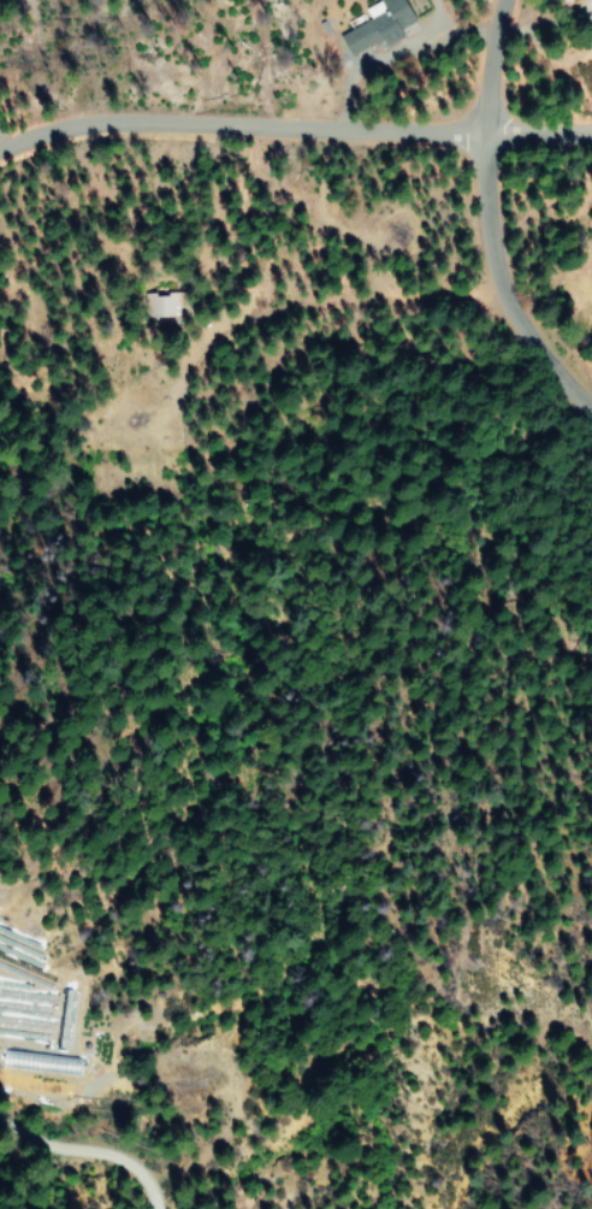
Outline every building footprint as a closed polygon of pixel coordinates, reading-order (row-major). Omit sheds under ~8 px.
[(344,55),(377,41),(379,45),(399,36),(395,28),(408,23),(398,0),(371,0),(358,6),(364,20),(334,33),(344,55)] [(180,294),(156,295),(157,317),(180,316),(180,294)] [(70,1033),(51,1031),(54,987),(0,982),(0,1035),(44,1039),(42,1053),(68,1055),(70,1033)] [(3,1068),(82,1072),(83,1056),(3,1052),(3,1068)]
